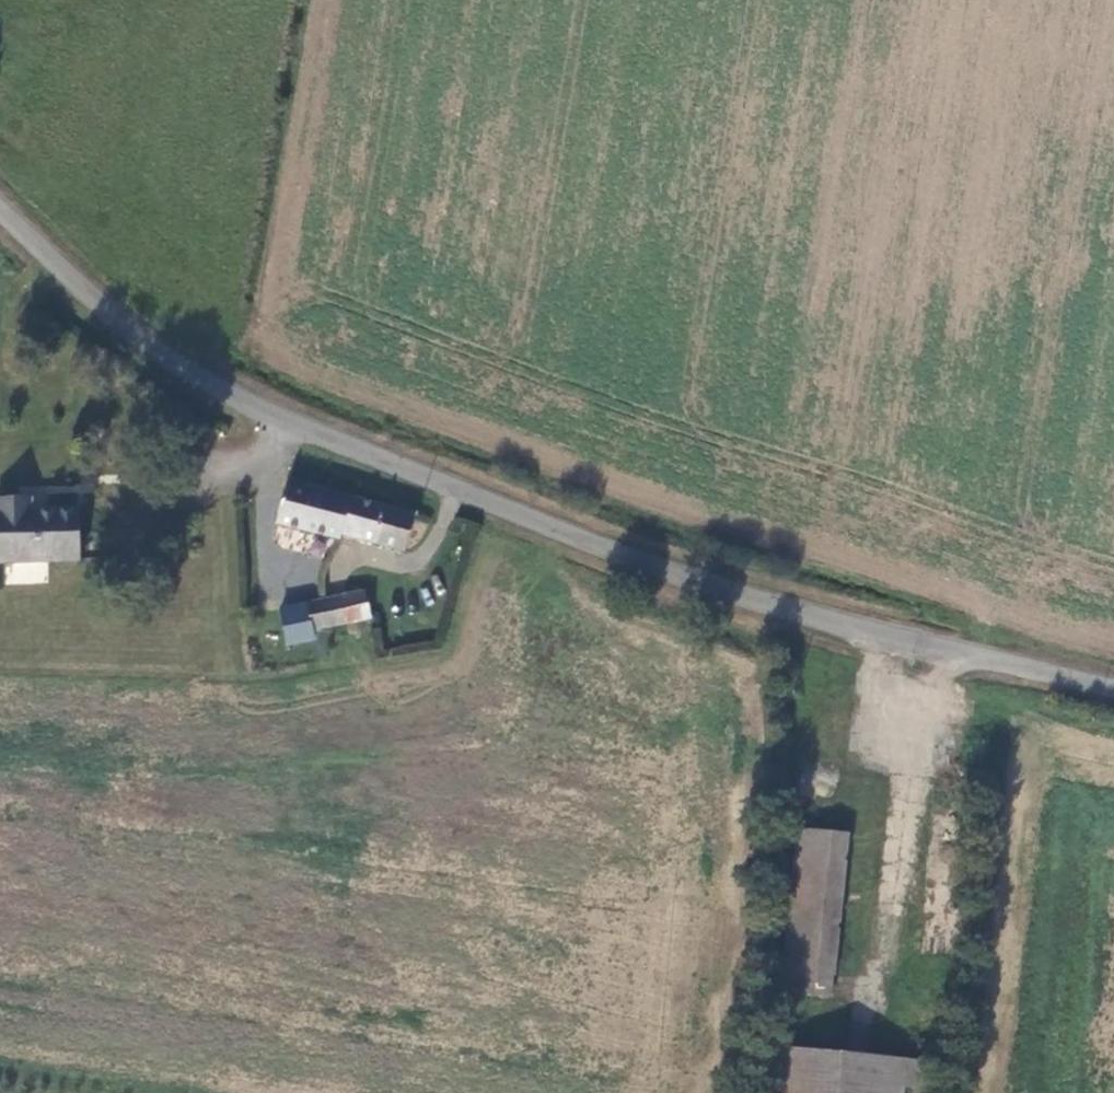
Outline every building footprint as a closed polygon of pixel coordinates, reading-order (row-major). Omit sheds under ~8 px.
[(343,535),(404,553),(413,516),(290,481),(278,525),(341,542),(343,535)] [(77,513),(34,511),(34,501),(0,502),(0,563),(79,563),(77,513)] [(307,606),(312,632),(348,625),(349,630),(354,633),(359,634),(364,631),(367,627),(367,621),(372,620),(366,594),(307,606)] [(307,606),(258,617),(266,667),(318,657),(312,632),(307,606)] [(846,835),(796,830),(778,993),(828,1000),(846,835)] [(775,1051),(771,1092),(902,1092),(903,1088),(921,1091),(923,1062),(775,1051)]
